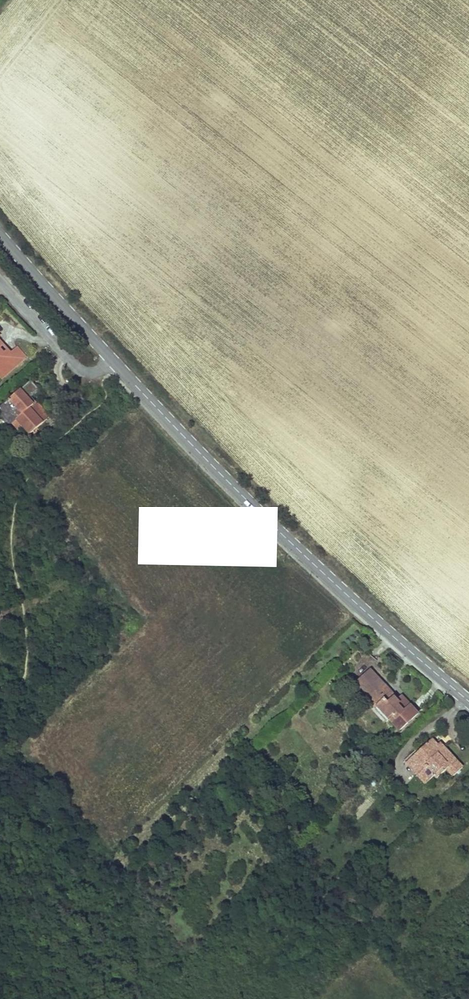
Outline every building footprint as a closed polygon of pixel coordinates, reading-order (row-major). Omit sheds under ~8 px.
[(25,370),(15,359),(2,345),(8,339),(2,333),(0,335),(0,370),(4,374),(12,383),(25,370)] [(2,345),(15,359),(21,353),(13,344),(8,339),(2,345)] [(21,353),(15,359),(25,370),(35,361),(25,350),(21,353)] [(30,393),(37,388),(31,380),(24,385),(30,393)] [(28,435),(35,443),(55,425),(41,410),(38,412),(31,405),(29,407),(27,409),(23,405),(19,400),(4,414),(17,428),(22,428),(28,435)] [(17,428),(4,414),(1,416),(22,440),(28,435),(22,428),(17,428)] [(371,692),(380,685),(375,679),(358,692),(370,706),(371,705),(378,700),(371,692)] [(395,704),(380,685),(371,692),(378,700),(371,705),(390,729),(397,737),(418,720),(405,704),(399,709),(395,712),(391,707),(395,704)] [(390,729),(371,705),(370,706),(365,710),(384,734),(390,729)] [(439,749),(434,744),(409,767),(400,774),(410,786),(417,794),(425,787),(429,791),(457,766),(446,753),(442,756),(437,751),(439,749)] [(439,749),(437,751),(442,756),(446,753),(441,747),(439,749)] [(406,789),(410,786),(400,774),(409,767),(405,762),(392,774),(406,789)]
